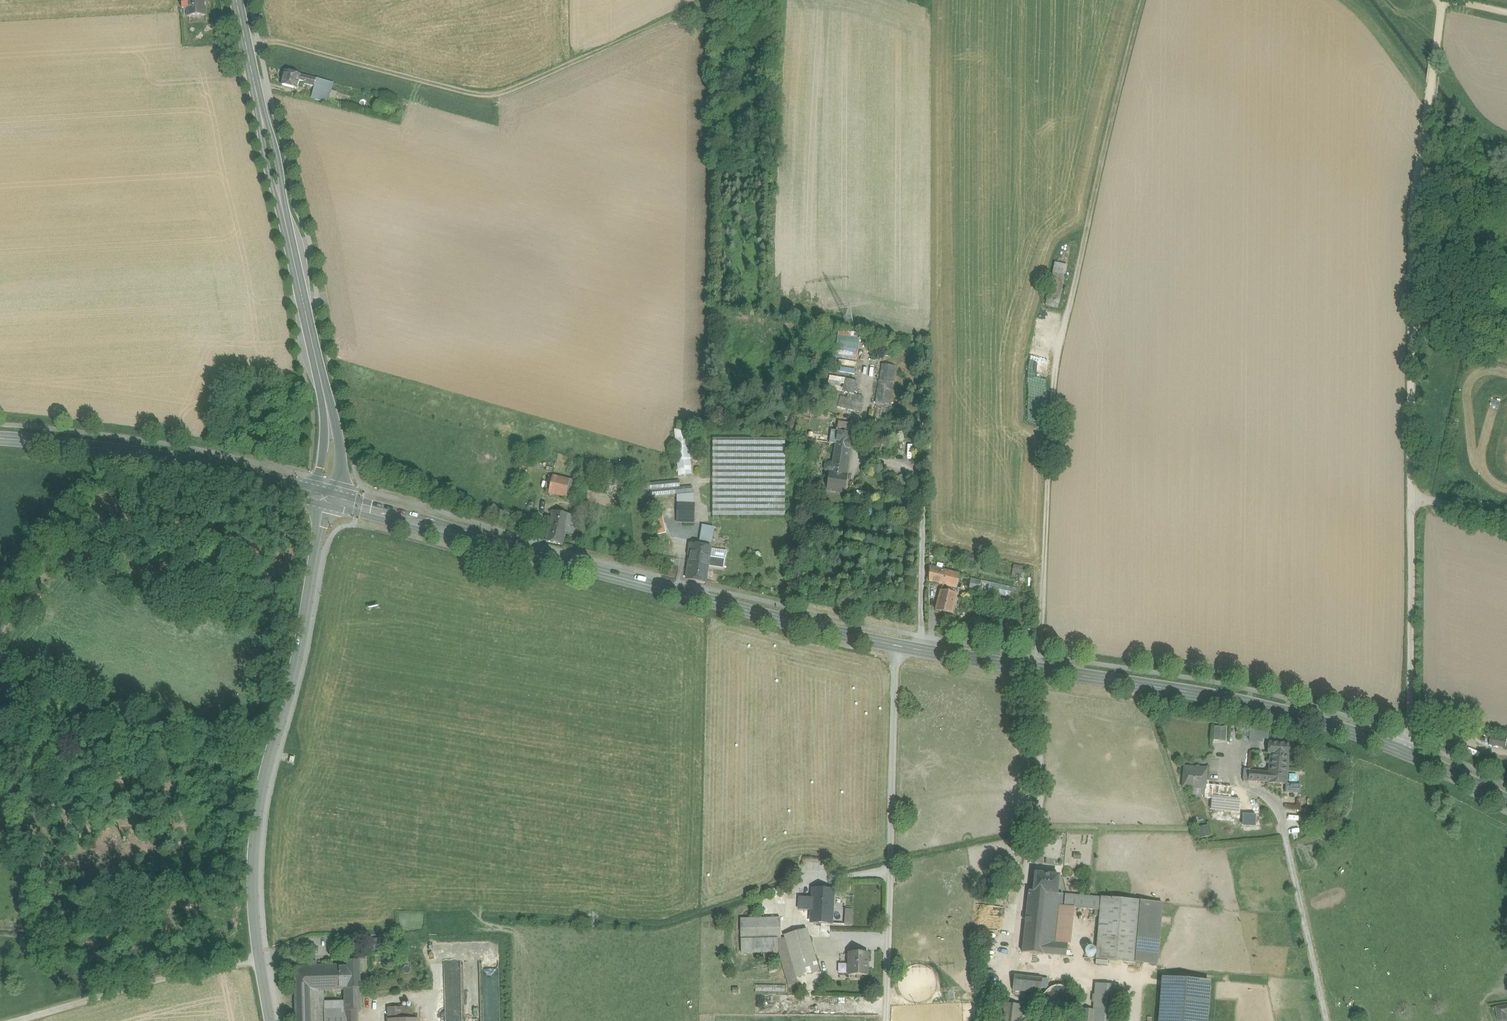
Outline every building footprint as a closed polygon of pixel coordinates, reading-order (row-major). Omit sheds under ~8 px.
[(187,0),(188,17),(206,16),(205,7),(204,7),(204,0),(187,0)] [(301,75),(285,71),(282,85),(297,89),(299,81),(301,75)] [(316,79),(301,75),(299,81),(305,83),(305,84),(314,87),(316,79)] [(326,81),(316,79),(314,87),(318,88),(324,89),(326,81)] [(333,84),(326,81),(324,89),(331,91),(333,84)] [(324,89),(318,88),(315,100),(327,103),(329,98),(330,93),(323,91),(324,89)] [(333,99),(329,98),(327,103),(339,106),(341,98),(334,96),(333,99)] [(389,115),(391,106),(379,102),(377,111),(389,115)] [(1067,266),(1056,263),(1046,306),(1058,308),(1067,266)] [(838,348),(859,350),(860,338),(839,336),(839,338),(838,348)] [(858,371),(859,365),(849,362),(847,368),(858,371)] [(897,368),(882,365),(875,403),(890,406),(897,368)] [(857,381),(846,379),(842,392),(854,394),(857,381)] [(862,403),(846,400),(844,409),(860,413),(862,403)] [(853,427),(838,425),(837,429),(836,429),(836,431),(852,433),(853,427)] [(688,428),(674,430),(678,476),(692,474),(688,428)] [(836,431),(831,431),(829,443),(835,444),(832,464),(830,463),(826,465),(825,470),(828,473),(829,473),(827,490),(845,493),(848,475),(846,474),(852,433),(836,431)] [(785,439),(713,439),(713,516),(785,516),(785,439)] [(862,451),(872,452),(873,444),(864,443),(862,451)] [(577,482),(553,476),(549,493),(573,499),(577,482)] [(680,480),(631,485),(632,498),(693,493),(692,486),(680,487),(680,480)] [(908,490),(913,483),(909,480),(903,487),(908,490)] [(695,503),(683,503),(683,522),(695,522),(695,513),(695,503)] [(666,532),(661,509),(654,510),(659,534),(666,532)] [(570,515),(553,511),(550,526),(567,530),(567,527),(570,515)] [(577,517),(570,515),(567,527),(575,529),(577,517)] [(567,530),(550,526),(546,541),(563,545),(566,533),(567,530)] [(713,529),(702,528),(700,540),(711,542),(713,529)] [(692,544),(687,579),(706,582),(708,567),(711,549),(711,547),(692,544)] [(711,549),(708,567),(724,570),(727,552),(711,549)] [(973,557),(961,554),(960,560),(972,563),(973,557)] [(1022,567),(1014,566),(1012,577),(1016,578),(1017,572),(1021,573),(1022,567)] [(946,571),(929,567),(929,581),(942,584),(946,571)] [(942,584),(942,585),(936,610),(952,614),(958,588),(957,588),(960,575),(946,571),(942,584)] [(1016,588),(971,579),(969,589),(1014,599),(1016,588)] [(1214,739),(1226,740),(1227,726),(1214,726),(1214,739)] [(1248,738),(1264,744),(1268,731),(1252,726),(1248,738)] [(1479,751),(1498,752),(1498,748),(1506,748),(1506,735),(1491,735),(1491,741),(1479,741),(1479,751)] [(1293,745),(1269,743),(1268,754),(1270,754),(1270,760),(1289,762),(1289,755),(1292,756),(1293,745)] [(1288,772),(1289,762),(1270,760),(1269,773),(1268,782),(1275,783),(1287,784),(1288,772)] [(1207,769),(1184,767),(1182,788),(1205,790),(1206,790),(1206,781),(1207,769)] [(1248,781),(1268,782),(1269,773),(1256,772),(1256,770),(1249,770),(1248,781)] [(1298,772),(1288,772),(1287,784),(1275,783),(1274,792),(1296,793),(1298,772)] [(1217,782),(1206,781),(1206,790),(1205,790),(1204,798),(1215,800),(1217,782)] [(1237,800),(1229,801),(1229,805),(1241,805),(1240,796),(1237,796),(1237,800)] [(1229,800),(1217,799),(1216,813),(1228,814),(1229,801),(1229,800)] [(1209,832),(1207,825),(1200,827),(1203,834),(1209,832)] [(1059,876),(1036,874),(1033,891),(1029,890),(1028,900),(1063,904),(1063,895),(1057,894),(1059,876)] [(833,891),(813,889),(813,898),(812,910),(811,922),(831,923),(833,891)] [(1101,898),(1063,895),(1063,904),(1062,907),(1073,908),(1100,911),(1101,898)] [(799,910),(812,910),(813,898),(800,897),(799,910)] [(1141,901),(1101,898),(1100,911),(1096,959),(1136,963),(1141,901)] [(1063,904),(1028,900),(1022,952),(1053,956),(1058,911),(1062,912),(1062,907),(1063,904)] [(1162,903),(1141,901),(1136,963),(1157,964),(1162,903)] [(1058,911),(1053,956),(1066,956),(1073,908),(1062,907),(1062,912),(1058,911)] [(845,924),(853,924),(854,908),(845,908),(845,924)] [(741,919),(741,939),(775,938),(781,938),(781,918),(741,919)] [(784,935),(785,938),(796,977),(819,971),(807,929),(784,935)] [(741,953),(779,953),(775,938),(741,939),(741,953)] [(798,983),(796,977),(785,938),(781,938),(775,938),(779,953),(789,986),(798,983)] [(370,951),(387,949),(386,939),(369,940),(370,951)] [(868,953),(850,952),(849,963),(849,975),(868,975),(868,953)] [(340,990),(345,990),(345,996),(357,995),(357,989),(361,989),(359,961),(347,962),(347,965),(339,965),(340,990)] [(499,991),(499,961),(481,961),(481,972),(465,972),(465,980),(480,980),(480,991),(499,991)] [(313,990),(340,990),(339,965),(312,966),(313,990)] [(313,990),(312,966),(295,967),(296,1012),(311,1011),(310,992),(313,992),(313,990)] [(1042,979),(1015,976),(1013,991),(1040,995),(1042,979)] [(1164,979),(1161,1020),(1205,1020),(1208,983),(1164,979)] [(461,982),(446,982),(446,1020),(461,1020),(461,982)] [(1097,984),(1094,1020),(1116,1020),(1119,987),(1097,984)] [(1052,985),(1052,1004),(1067,1005),(1067,985),(1052,985)] [(357,995),(345,996),(345,1000),(345,1020),(357,1020),(357,995)] [(345,1000),(323,1000),(324,1020),(345,1020),(345,1000)] [(1002,1003),(1000,1020),(1022,1020),(1024,1007),(1002,1003)] [(389,1008),(389,1020),(412,1020),(412,1007),(389,1008)] [(311,1011),(296,1012),(296,1020),(321,1020),(321,1011),(311,1011)]
